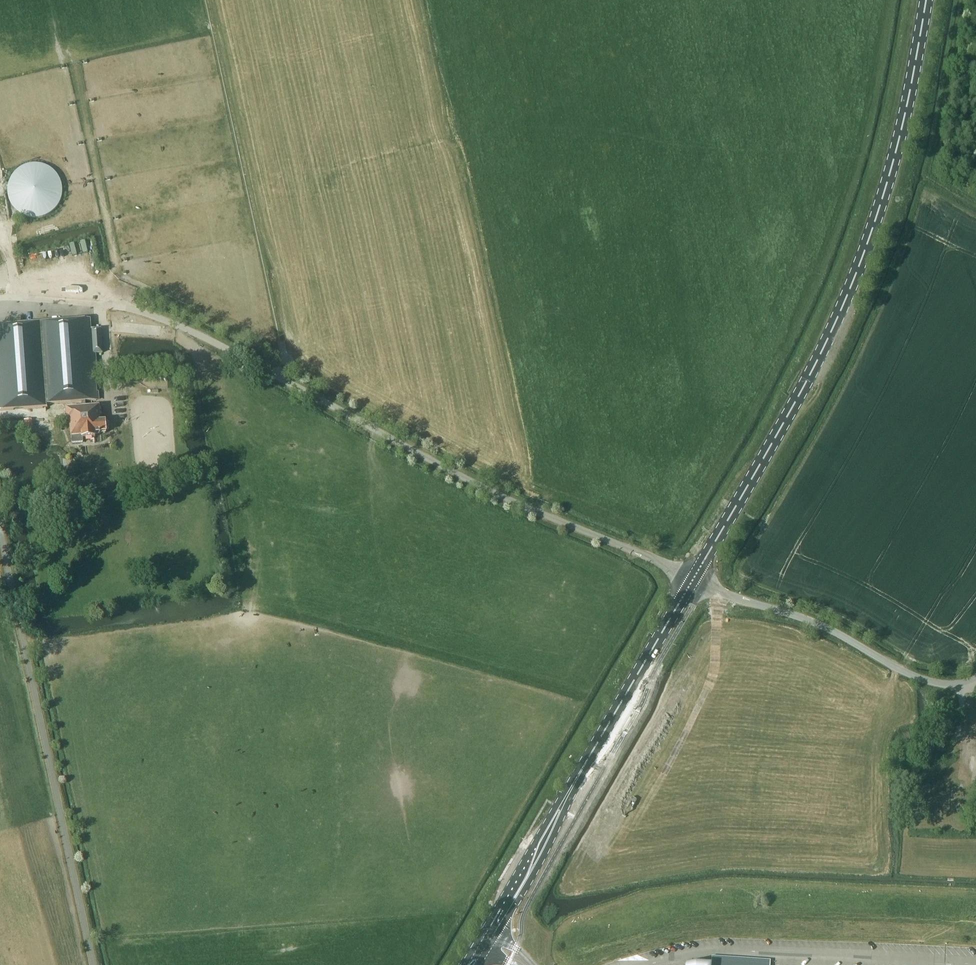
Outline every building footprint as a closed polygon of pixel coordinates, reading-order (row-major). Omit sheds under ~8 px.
[(44,165),(38,164),(35,164),(30,164),(26,165),(22,167),(18,170),(14,173),(12,177),(10,182),(8,186),(8,191),(8,196),(10,200),(12,204),(14,208),(18,212),(22,214),(26,216),(30,218),(35,218),(40,217),(44,216),(49,214),(52,212),(56,208),(59,204),(60,200),(62,196),(62,191),(62,186),(61,182),(59,177),(56,173),(52,170),(49,167),(44,165)] [(93,354),(91,330),(90,319),(0,326),(0,411),(48,407),(47,404),(82,402),(85,402),(96,401),(93,354)] [(103,353),(101,329),(91,330),(93,354),(96,354),(103,353)] [(72,443),(83,442),(83,438),(100,437),(100,434),(107,433),(107,431),(108,431),(109,428),(109,424),(107,422),(106,422),(101,422),(99,406),(83,407),(66,409),(67,420),(70,420),(72,443)] [(52,420),(60,420),(60,408),(52,409),(52,420)] [(18,414),(19,423),(31,422),(30,414),(18,414)]
